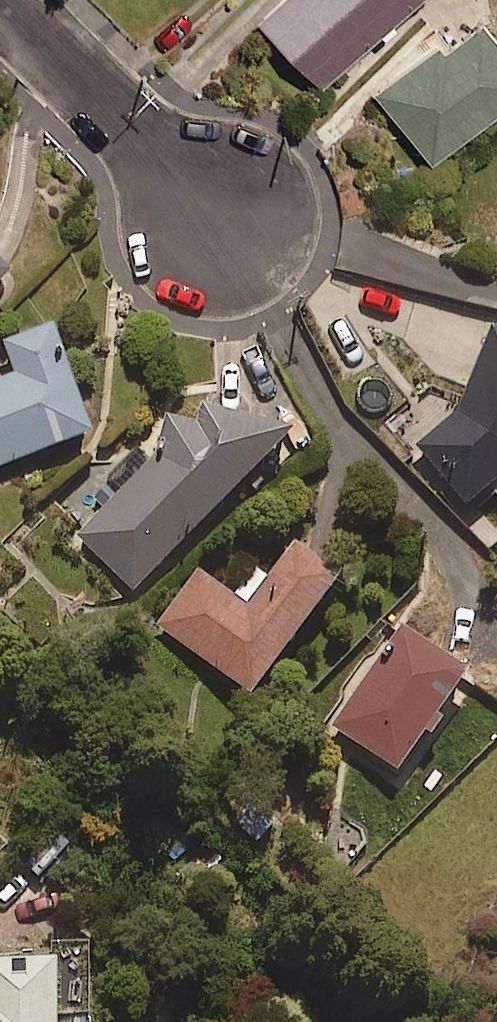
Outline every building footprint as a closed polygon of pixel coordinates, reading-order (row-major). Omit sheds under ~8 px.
[(257,18),(320,84),(408,0),(276,0),(257,18)] [(374,93),(432,161),(496,107),(496,37),(478,14),(445,41),(441,36),(374,93)] [(9,284),(0,275),(0,293),(9,284)] [(56,330),(2,349),(13,382),(0,386),(0,471),(93,439),(56,330)] [(491,335),(452,422),(414,450),(459,513),(485,494),(496,509),(496,337),(491,335)] [(289,447),(282,439),(206,413),(78,539),(135,598),(289,447)] [(267,586),(256,577),(235,603),(198,575),(157,628),(250,701),(340,586),(295,550),(267,586)] [(446,726),(438,721),(467,681),(404,634),(332,730),(395,778),(424,740),(431,745),(446,726)] [(21,867),(45,891),(83,852),(59,828),(21,867)] [(10,856),(0,846),(0,867),(10,856)] [(86,948),(46,948),(46,962),(0,962),(0,1021),(86,1021),(86,948)]
